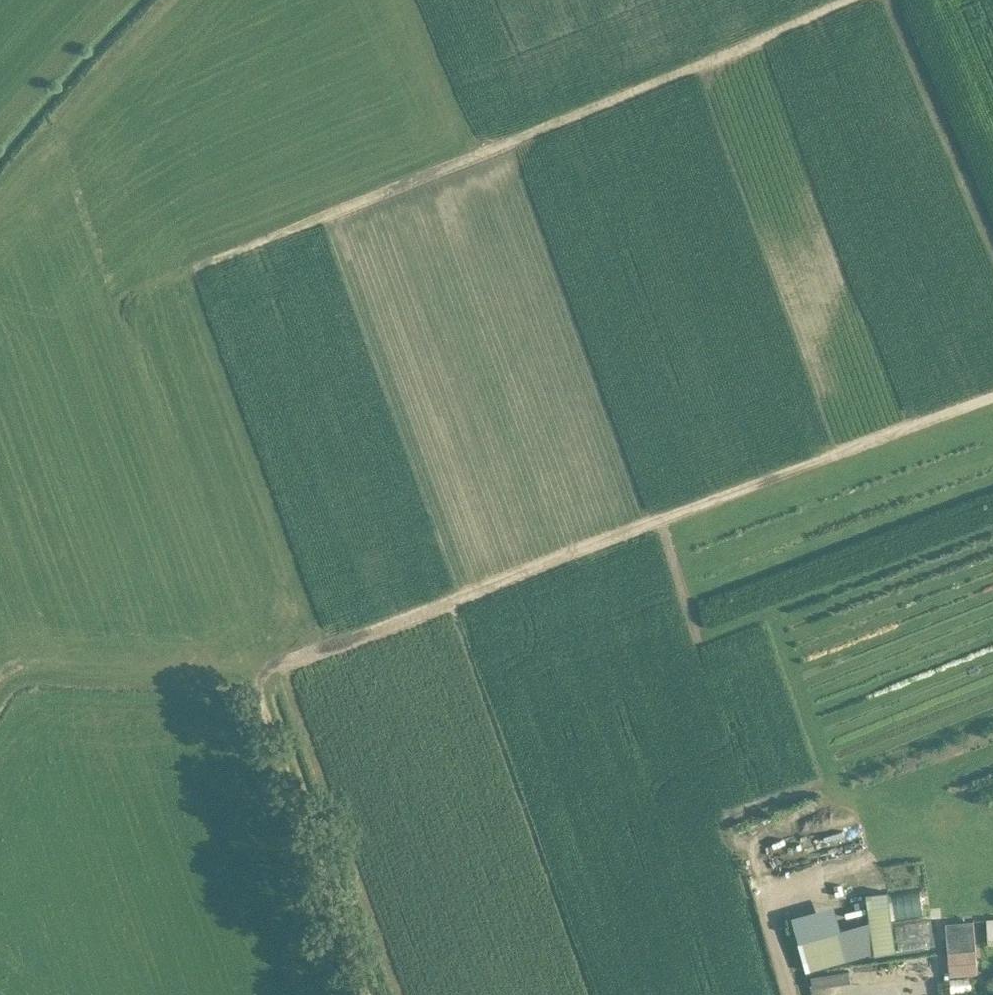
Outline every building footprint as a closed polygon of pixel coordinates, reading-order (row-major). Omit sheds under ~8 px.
[(880,958),(903,957),(901,895),(878,896),(880,958)] [(806,940),(822,936),(815,912),(796,917),(799,929),(803,928),(806,940)] [(903,922),(908,955),(944,950),(940,917),(903,922)] [(951,977),(963,975),(980,973),(977,947),(949,950),(951,977)] [(850,971),(812,976),(813,988),(852,982),(850,971)]
